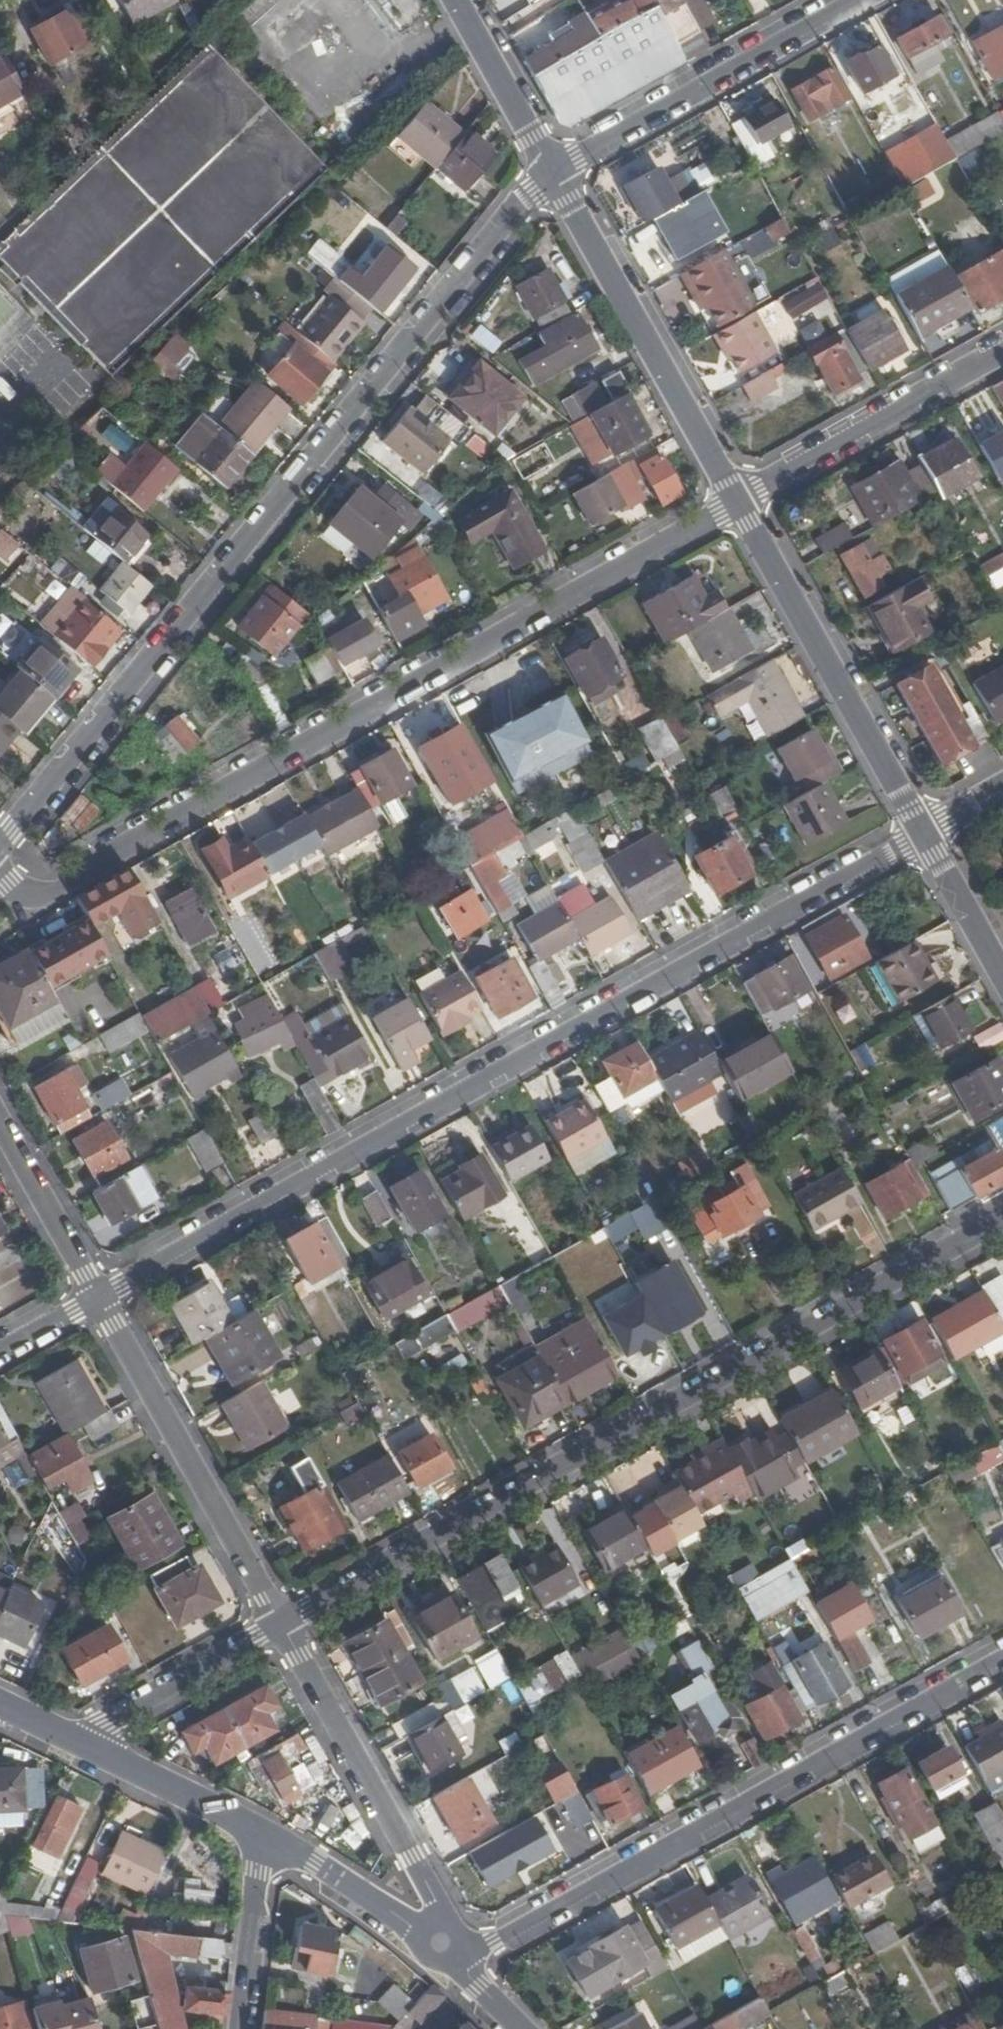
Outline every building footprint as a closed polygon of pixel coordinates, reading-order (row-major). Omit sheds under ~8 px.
[(132,22),(171,0),(119,0),(132,22)] [(401,31),(420,16),(408,0),(377,0),(401,31)] [(588,24),(596,39),(654,6),(650,0),(624,0),(625,2),(588,24)] [(682,4),(659,16),(677,49),(700,36),(682,4)] [(659,16),(654,6),(596,39),(530,78),(557,124),(571,130),(686,65),(682,59),(677,49),(659,16)] [(68,21),(64,12),(30,31),(49,65),(91,42),(77,16),(68,21)] [(908,58),(918,76),(942,63),(931,45),(945,37),(934,18),(897,39),(908,58)] [(552,44),(521,62),(530,78),(596,39),(588,24),(571,33),(567,27),(548,39),(552,44)] [(1002,74),(1002,27),(972,44),(992,80),(1002,74)] [(700,36),(677,49),(682,59),(705,46),(700,36)] [(0,243),(0,264),(44,309),(61,327),(102,369),(109,376),(326,169),(324,168),(315,158),(310,153),(301,143),(283,125),(265,105),(260,100),(250,89),(226,64),(207,44),(13,231),(0,243)] [(880,61),(873,47),(843,64),(859,94),(894,75),(885,59),(880,61)] [(21,93),(0,55),(0,104),(21,93)] [(847,100),(830,70),(792,91),(809,121),(847,100)] [(396,138),(434,169),(436,167),(461,136),(424,105),(396,138)] [(776,105),(733,130),(746,153),(789,128),(776,105)] [(955,159),(971,150),(983,143),(1002,133),(1002,123),(1002,121),(999,115),(946,144),(955,159)] [(494,157),(464,132),(461,136),(436,167),(465,192),(494,157)] [(955,159),(946,144),(945,143),(894,172),(897,178),(903,189),(931,173),(955,159)] [(637,213),(644,225),(656,219),(678,206),(657,169),(622,190),(630,206),(632,205),(637,213)] [(939,185),(931,173),(903,189),(910,202),(939,185)] [(843,207),(849,218),(903,189),(897,178),(843,207)] [(725,233),(703,191),(695,196),(718,237),(725,233)] [(678,259),(718,237),(695,196),(678,206),(656,219),(678,259)] [(775,243),(783,238),(791,234),(783,219),(767,228),(775,243)] [(739,240),(749,258),(773,245),(763,227),(739,240)] [(841,245),(831,228),(817,237),(827,253),(841,245)] [(790,251),(798,246),(791,234),(783,238),(790,251)] [(384,245),(348,290),(367,306),(376,313),(413,269),(384,245)] [(681,276),(696,302),(701,298),(707,309),(718,327),(746,311),(738,297),(745,293),(723,253),(681,276)] [(959,278),(978,312),(998,301),(1000,304),(1002,302),(1002,253),(959,278)] [(947,269),(894,298),(916,336),(969,307),(947,269)] [(517,287),(541,332),(570,316),(546,271),(517,287)] [(356,321),(367,306),(348,290),(339,283),(297,336),(331,363),(361,325),(356,321)] [(790,318),(827,297),(819,285),(783,305),(790,318)] [(701,312),(707,309),(701,298),(696,302),(701,312)] [(854,314),(860,325),(877,315),(872,304),(867,303),(855,310),(854,314)] [(860,325),(846,332),(868,371),(904,351),(882,312),(877,315),(860,325)] [(596,351),(575,314),(570,316),(541,332),(538,334),(545,348),(519,362),(532,387),(596,351)] [(739,374),(776,353),(753,314),(713,337),(721,351),(725,349),(730,358),(739,374)] [(180,334),(154,365),(174,381),(191,359),(184,354),(192,344),(180,334)] [(858,380),(833,335),(805,351),(813,366),(817,364),(832,393),(858,380)] [(299,404),(324,372),(291,346),(266,377),(299,404)] [(727,360),(730,358),(725,349),(721,351),(727,360)] [(441,390),(451,399),(478,365),(469,357),(441,390)] [(520,399),(478,365),(451,399),(492,434),(520,399)] [(747,404),(771,390),(763,375),(739,389),(747,404)] [(626,391),(618,376),(603,384),(611,399),(626,391)] [(251,456),(288,409),(255,382),(218,429),(251,456)] [(992,388),(1002,408),(1002,382),(992,388)] [(593,385),(571,397),(582,418),(589,415),(605,406),(593,385)] [(646,435),(624,396),(605,406),(589,415),(582,418),(573,424),(571,425),(568,427),(589,467),(646,435)] [(561,403),(573,424),(582,418),(571,397),(561,403)] [(422,474),(461,426),(427,398),(415,414),(410,410),(383,444),(422,474)] [(251,456),(218,429),(201,416),(175,447),(225,488),(251,456)] [(125,453),(134,441),(111,422),(101,434),(125,453)] [(979,449),(994,476),(1002,471),(1002,443),(1000,437),(979,449)] [(548,454),(541,441),(504,462),(512,475),(548,454)] [(954,442),(918,462),(921,466),(936,493),(939,499),(975,478),(954,442)] [(144,444),(110,487),(141,512),(175,469),(144,444)] [(679,493),(654,448),(624,465),(635,484),(645,479),(660,504),(679,493)] [(913,493),(919,502),(936,493),(921,466),(904,476),(896,462),(852,487),(869,518),(913,493)] [(622,504),(640,494),(635,484),(624,465),(569,495),(587,527),(624,507),(622,504)] [(399,471),(393,480),(414,497),(421,488),(399,471)] [(382,509),(392,496),(383,489),(373,502),(382,509)] [(417,515),(392,496),(382,509),(373,502),(358,490),(329,527),(370,558),(399,521),(408,527),(417,515)] [(542,550),(510,493),(457,522),(469,542),(492,529),(514,566),(542,550)] [(115,510),(92,539),(122,563),(123,564),(146,536),(115,510)] [(850,538),(843,525),(812,542),(819,556),(850,538)] [(0,527),(0,556),(6,561),(20,543),(0,527)] [(146,536),(123,564),(128,568),(151,540),(146,536)] [(422,599),(428,608),(444,599),(412,540),(380,566),(400,599),(377,612),(393,641),(422,625),(416,615),(411,606),(422,599)] [(870,562),(880,556),(871,540),(860,545),(870,562)] [(870,562),(860,545),(841,556),(864,597),(883,586),(878,576),(888,570),(880,556),(870,562)] [(979,568),(984,577),(1002,567),(1002,554),(979,568)] [(59,562),(51,572),(71,589),(75,592),(83,582),(59,562)] [(129,614),(151,586),(128,568),(123,564),(122,563),(100,591),(129,614)] [(642,606),(664,645),(688,631),(724,611),(714,593),(703,600),(692,578),(642,606)] [(926,602),(914,581),(867,607),(892,652),(927,632),(914,609),(926,602)] [(292,621),(301,610),(271,587),(239,629),(272,656),(296,625),(292,621)] [(87,602),(75,592),(71,589),(54,610),(70,624),(85,604),(87,602)] [(411,606),(416,615),(428,608),(422,599),(411,606)] [(115,629),(85,604),(70,624),(57,639),(91,667),(107,647),(103,644),(115,629)] [(337,622),(330,609),(315,621),(321,631),(337,622)] [(750,652),(726,610),(724,611),(688,631),(712,674),(750,652)] [(342,631),(337,622),(321,631),(329,646),(340,666),(375,646),(360,621),(342,631)] [(37,638),(14,667),(19,671),(52,698),(53,699),(76,671),(37,638)] [(620,676),(600,639),(564,660),(584,697),(620,676)] [(315,683),(342,669),(340,666),(329,646),(303,660),(315,683)] [(746,699),(768,738),(803,718),(770,660),(705,696),(717,717),(746,699)] [(250,689),(274,730),(288,722),(259,669),(249,661),(242,667),(254,686),(250,689)] [(955,701),(933,661),(928,664),(957,717),(962,714),(955,701)] [(935,758),(969,739),(984,731),(965,696),(955,701),(962,714),(957,717),(928,664),(893,684),(935,758)] [(993,722),(1002,716),(1002,670),(974,687),(993,722)] [(0,695),(0,715),(14,726),(18,729),(23,733),(52,698),(19,671),(0,695)] [(555,775),(596,753),(561,695),(528,712),(526,709),(521,712),(555,775)] [(520,793),(555,775),(521,712),(516,715),(518,718),(484,735),(520,793)] [(14,726),(0,715),(0,743),(14,726)] [(176,720),(150,743),(168,766),(196,742),(176,720)] [(649,754),(622,769),(627,779),(662,760),(679,751),(662,720),(638,734),(649,754)] [(18,729),(14,726),(0,743),(0,750),(18,729)] [(796,781),(803,793),(819,784),(838,773),(831,760),(825,763),(818,750),(808,732),(775,752),(792,783),(796,781)] [(825,763),(831,760),(823,747),(818,750),(825,763)] [(668,771),(685,761),(679,751),(662,760),(668,771)] [(410,786),(390,752),(349,775),(357,789),(362,799),(373,793),(379,803),(410,786)] [(418,753),(408,759),(432,803),(443,796),(453,814),(471,804),(444,754),(425,765),(418,753)] [(832,807),(819,784),(803,793),(781,805),(804,845),(846,822),(836,804),(832,807)] [(735,811),(722,788),(708,797),(720,819),(735,811)] [(378,827),(362,799),(357,789),(305,819),(318,843),(325,855),(378,827)] [(59,818),(79,835),(102,808),(83,791),(59,818)] [(581,872),(603,860),(574,808),(555,819),(559,825),(569,843),(566,845),(581,872)] [(301,812),(248,841),(264,872),(318,843),(305,819),(301,812)] [(548,831),(559,825),(555,819),(545,825),(548,831)] [(498,830),(507,846),(522,837),(514,822),(498,830)] [(548,840),(540,827),(522,837),(529,850),(548,840)] [(655,830),(603,860),(638,921),(690,890),(655,830)] [(751,867),(730,833),(723,836),(726,840),(729,839),(746,869),(751,867)] [(493,912),(508,904),(495,881),(507,874),(506,871),(515,865),(512,859),(529,850),(522,837),(507,846),(468,867),(493,912)] [(726,840),(711,848),(731,884),(749,875),(746,869),(729,839),(726,840)] [(230,850),(225,841),(205,853),(228,897),(266,876),(264,872),(248,841),(230,850)] [(714,894),(731,884),(711,848),(694,858),(714,894)] [(140,924),(153,915),(127,869),(76,898),(88,921),(92,927),(130,906),(140,924)] [(524,897),(535,914),(555,903),(545,885),(524,897)] [(584,886),(558,901),(569,920),(595,905),(584,886)] [(214,931),(193,893),(165,908),(186,946),(214,931)] [(456,902),(451,893),(434,903),(455,938),(487,920),(471,894),(456,902)] [(595,905),(569,920),(579,937),(590,957),(631,934),(609,897),(595,905)] [(538,962),(579,937),(569,920),(558,901),(555,903),(535,914),(517,925),(538,962)] [(512,912),(508,904),(493,912),(498,920),(512,912)] [(803,937),(826,979),(864,957),(840,916),(803,937)] [(88,921),(44,945),(61,976),(71,970),(73,974),(107,955),(92,927),(88,921)] [(364,925),(331,944),(335,952),(369,933),(364,925)] [(918,968),(923,965),(909,941),(904,944),(918,968)] [(346,971),(335,952),(331,944),(313,954),(328,981),(346,971)] [(933,982),(923,965),(918,968),(904,944),(870,963),(893,1004),(933,982)] [(61,976),(44,945),(28,954),(46,988),(63,979),(61,976)] [(47,990),(46,988),(28,954),(25,950),(0,963),(0,1016),(47,990)] [(531,998),(509,958),(475,978),(497,1017),(531,998)] [(788,958),(741,984),(759,1016),(806,990),(788,958)] [(542,993),(552,987),(539,962),(527,969),(542,993)] [(61,976),(63,979),(73,974),(71,970),(61,976)] [(464,1019),(480,1010),(459,973),(453,977),(418,995),(442,1038),(459,1028),(456,1023),(464,1019)] [(210,983),(196,991),(208,1013),(223,1005),(210,983)] [(194,988),(142,1018),(148,1030),(156,1043),(189,1024),(208,1013),(196,991),(194,988)] [(47,990),(0,1016),(16,1046),(64,1020),(47,990)] [(920,1012),(940,1049),(969,1032),(948,996),(920,1012)] [(259,1012),(272,1005),(268,999),(261,1002),(259,998),(236,1012),(237,1014),(242,1023),(234,1027),(242,1042),(238,1044),(246,1059),(278,1042),(270,1025),(267,1026),(259,1012)] [(410,1049),(428,1039),(406,1000),(372,1019),(401,1072),(418,1062),(410,1049)] [(355,1069),(371,1060),(348,1019),(310,1040),(294,1009),(279,1017),(297,1050),(304,1063),(313,1080),(316,1085),(353,1065),(355,1069)] [(934,1051),(940,1049),(920,1012),(909,1018),(927,1048),(934,1051)] [(230,1080),(242,1074),(208,1013),(189,1024),(198,1040),(168,1057),(187,1090),(208,1078),(211,1082),(226,1074),(230,1080)] [(108,1053),(148,1030),(142,1018),(140,1015),(104,1035),(100,1037),(108,1053)] [(1002,1038),(1002,1030),(999,1023),(973,1039),(980,1052),(1002,1038)] [(698,1032),(646,1061),(655,1077),(669,1102),(722,1073),(715,1062),(698,1032)] [(768,1032),(715,1062),(722,1073),(736,1099),(789,1070),(768,1032)] [(609,1076),(591,1087),(606,1114),(625,1103),(621,1096),(655,1077),(646,1061),(635,1042),(601,1062),(609,1076)] [(874,1064),(863,1045),(848,1053),(859,1073),(874,1064)] [(950,1083),(971,1119),(1002,1101),(1002,1073),(995,1058),(950,1083)] [(33,1089),(59,1135),(83,1121),(81,1116),(84,1114),(73,1092),(80,1087),(70,1068),(33,1089)] [(300,1087),(326,1135),(340,1128),(316,1085),(313,1080),(300,1087)] [(96,1100),(102,1111),(118,1102),(111,1091),(96,1100)] [(855,1136),(834,1098),(817,1107),(839,1145),(855,1136)] [(583,1101),(542,1122),(564,1160),(605,1138),(583,1101)] [(263,1143),(277,1135),(264,1112),(249,1120),(263,1143)] [(885,1219),(928,1194),(912,1166),(903,1151),(884,1116),(877,1120),(901,1163),(866,1184),(885,1219)] [(990,1122),(1002,1146),(1002,1145),(1002,1116),(990,1122)] [(72,1143),(98,1188),(130,1170),(124,1159),(126,1158),(106,1124),(72,1143)] [(546,1160),(527,1126),(488,1148),(507,1182),(546,1160)] [(205,1174),(223,1164),(204,1129),(186,1139),(205,1174)] [(927,1137),(903,1151),(912,1166),(936,1152),(927,1137)] [(930,1175),(950,1210),(979,1193),(1002,1180),(1002,1165),(989,1141),(930,1175)] [(459,1172),(439,1183),(459,1219),(502,1195),(479,1153),(455,1166),(459,1172)] [(689,1163),(696,1175),(707,1169),(700,1156),(689,1163)] [(755,1215),(769,1207),(745,1163),(728,1173),(731,1179),(686,1205),(706,1242),(755,1215)] [(154,1201),(136,1167),(130,1170),(98,1188),(90,1193),(109,1226),(154,1201)] [(837,1168),(790,1196),(810,1231),(856,1205),(837,1168)] [(443,1215),(418,1169),(387,1186),(413,1232),(443,1215)] [(375,1226),(391,1217),(376,1191),(360,1200),(375,1226)] [(311,1295),(343,1277),(354,1270),(325,1216),(280,1240),(311,1295)] [(11,1243),(2,1249),(0,1249),(0,1269),(20,1258),(11,1243)] [(675,1278),(693,1268),(679,1244),(655,1257),(651,1251),(633,1261),(669,1327),(694,1313),(675,1278)] [(425,1297),(403,1256),(360,1280),(382,1321),(425,1297)] [(276,1280),(283,1293),(292,1288),(284,1275),(276,1280)] [(999,1328),(1002,1326),(1002,1284),(999,1276),(977,1288),(980,1295),(995,1321),(999,1328)] [(170,1306),(191,1345),(203,1338),(231,1322),(210,1284),(170,1306)] [(455,1332),(507,1303),(497,1286),(445,1315),(453,1330),(455,1332)] [(958,1303),(928,1320),(951,1361),(1002,1332),(1000,1328),(999,1328),(995,1321),(980,1295),(961,1305),(958,1303)] [(203,1338),(218,1365),(225,1361),(236,1381),(277,1357),(251,1311),(231,1322),(203,1338)] [(402,1358),(453,1330),(445,1315),(395,1344),(402,1358)] [(901,1392),(904,1397),(910,1392),(948,1373),(918,1320),(882,1341),(885,1347),(879,1351),(896,1383),(901,1392)] [(562,1403),(614,1374),(584,1321),(532,1349),(536,1356),(562,1403)] [(295,1350),(300,1358),(317,1349),(312,1340),(295,1350)] [(520,1426),(562,1403),(536,1356),(532,1349),(529,1343),(505,1356),(512,1369),(494,1380),(520,1426)] [(836,1372),(855,1406),(896,1383),(879,1351),(877,1349),(836,1372)] [(450,1373),(467,1363),(461,1352),(443,1363),(450,1373)] [(54,1414),(65,1434),(103,1413),(74,1361),(39,1381),(57,1413),(54,1414)] [(229,1384),(236,1381),(225,1361),(218,1365),(229,1384)] [(285,1425),(260,1380),(219,1403),(229,1420),(234,1418),(250,1445),(285,1425)] [(859,1415),(901,1392),(896,1383),(855,1406),(859,1415)] [(830,1391),(779,1420),(786,1433),(802,1461),(802,1462),(854,1434),(830,1391)] [(346,1425),(363,1416),(356,1402),(339,1412),(346,1425)] [(15,1436),(0,1409),(0,1445),(15,1436)] [(115,1425),(107,1411),(103,1413),(65,1434),(74,1449),(115,1425)] [(749,1449),(772,1436),(768,1430),(745,1442),(749,1449)] [(790,1468),(802,1461),(786,1433),(774,1440),(790,1468)] [(89,1480),(63,1435),(26,1455),(45,1488),(63,1477),(70,1491),(89,1480)] [(448,1468),(430,1435),(397,1453),(416,1487),(448,1468)] [(749,1449),(745,1442),(742,1437),(725,1447),(752,1496),(753,1497),(793,1475),(790,1468),(774,1440),(772,1436),(749,1449)] [(688,1456),(691,1461),(694,1464),(708,1455),(707,1452),(723,1443),(720,1438),(688,1456)] [(996,1442),(984,1448),(988,1456),(992,1462),(1002,1456),(1002,1455),(996,1442)] [(737,1504),(752,1496),(725,1447),(723,1443),(707,1452),(708,1455),(694,1464),(691,1461),(671,1472),(675,1479),(696,1516),(732,1496),(737,1504)] [(988,1456),(984,1448),(971,1456),(975,1463),(988,1456)] [(355,1520),(406,1491),(386,1456),(335,1485),(355,1520)] [(970,1473),(963,1460),(945,1470),(952,1483),(970,1473)] [(269,1480),(280,1503),(302,1493),(292,1470),(269,1480)] [(659,1497),(651,1502),(651,1503),(672,1541),(700,1525),(696,1516),(675,1479),(660,1487),(664,1494),(659,1497)] [(301,1550),(344,1526),(320,1484),(278,1508),(301,1550)] [(660,1487),(655,1490),(659,1497),(664,1494),(660,1487)] [(150,1495),(107,1520),(136,1569),(179,1544),(150,1495)] [(651,1503),(627,1516),(645,1548),(650,1557),(674,1544),(672,1541),(651,1503)] [(67,1528),(83,1519),(75,1505),(59,1514),(67,1528)] [(579,1531),(583,1538),(626,1514),(622,1506),(579,1531)] [(602,1572),(645,1548),(627,1516),(626,1514),(583,1538),(602,1572)] [(93,1536),(83,1519),(67,1528),(77,1545),(93,1536)] [(988,1548),(1002,1576),(1002,1540),(988,1548)] [(817,1555),(811,1545),(787,1559),(793,1569),(817,1555)] [(556,1547),(518,1568),(539,1605),(576,1583),(556,1547)] [(193,1571),(184,1556),(153,1573),(162,1588),(157,1590),(176,1625),(216,1601),(198,1568),(193,1571)] [(496,1556),(456,1579),(485,1631),(526,1608),(496,1556)] [(753,1619),(805,1590),(793,1569),(787,1559),(735,1587),(753,1619)] [(753,1563),(727,1573),(732,1585),(758,1575),(753,1563)] [(939,1578),(897,1601),(918,1637),(958,1613),(939,1578)] [(8,1588),(0,1605),(0,1637),(22,1648),(43,1605),(8,1588)] [(850,1591),(834,1600),(841,1612),(826,1620),(853,1670),(866,1663),(849,1631),(866,1621),(850,1591)] [(435,1659),(474,1637),(449,1595),(412,1617),(435,1659)] [(823,1614),(826,1620),(841,1612),(834,1600),(823,1614)] [(386,1619),(343,1644),(376,1705),(419,1681),(386,1619)] [(107,1627),(61,1652),(80,1687),(126,1662),(107,1627)] [(621,1629),(569,1659),(570,1661),(578,1676),(617,1654),(631,1646),(621,1629)] [(696,1678),(668,1694),(697,1743),(733,1722),(704,1672),(713,1667),(697,1640),(679,1650),(696,1678)] [(821,1644),(780,1667),(804,1709),(845,1686),(821,1644)] [(623,1664),(636,1656),(631,1646),(617,1654),(623,1664)] [(569,1659),(565,1652),(544,1663),(549,1673),(570,1661),(569,1659)] [(570,1661),(549,1673),(544,1663),(512,1681),(523,1700),(526,1705),(537,1699),(578,1676),(570,1661)] [(744,1678),(738,1667),(726,1674),(761,1738),(798,1718),(769,1664),(744,1678)] [(449,1681),(462,1703),(483,1691),(470,1669),(449,1681)] [(514,1706),(523,1700),(512,1681),(510,1676),(500,1682),(514,1706)] [(462,1703),(449,1681),(435,1689),(440,1697),(447,1712),(450,1710),(462,1703)] [(246,1745),(274,1730),(265,1715),(276,1709),(265,1690),(227,1711),(246,1745)] [(440,1697),(390,1725),(397,1740),(403,1737),(408,1733),(439,1716),(447,1712),(440,1697)] [(543,1710),(537,1699),(526,1705),(532,1716),(543,1710)] [(408,1733),(429,1772),(461,1754),(452,1740),(463,1734),(450,1710),(447,1712),(439,1716),(408,1733)] [(214,1762),(246,1745),(227,1711),(187,1733),(198,1752),(206,1747),(214,1762)] [(963,1748),(988,1792),(1002,1783),(1002,1727),(1002,1726),(963,1748)] [(676,1728),(624,1757),(645,1794),(697,1765),(676,1728)] [(423,1775),(429,1772),(408,1733),(403,1737),(423,1775)] [(305,1749),(297,1734),(281,1743),(257,1757),(283,1803),(301,1792),(295,1781),(284,1761),(302,1751),(305,1749)] [(737,1745),(750,1768),(763,1761),(750,1737),(737,1745)] [(937,1800),(965,1784),(948,1750),(935,1757),(932,1752),(916,1761),(937,1800)] [(16,1772),(16,1763),(0,1763),(0,1772),(16,1772)] [(537,1775),(554,1804),(574,1792),(558,1763),(537,1775)] [(909,1837),(937,1822),(907,1767),(879,1783),(909,1837)] [(21,1810),(20,1771),(16,1772),(0,1772),(0,1811),(21,1810)] [(20,1771),(21,1810),(44,1809),(43,1771),(20,1771)] [(641,1806),(624,1775),(592,1793),(606,1818),(610,1824),(641,1806)] [(491,1826),(465,1778),(433,1796),(459,1843),(491,1826)] [(592,1793),(585,1797),(599,1822),(606,1818),(592,1793)] [(58,1800),(33,1848),(56,1859),(81,1811),(58,1800)] [(993,1802),(972,1814),(1002,1870),(1002,1819),(993,1802)] [(21,1810),(0,1811),(0,1826),(21,1825),(21,1810)] [(575,1812),(536,1834),(515,1845),(529,1869),(589,1837),(575,1812)] [(506,1830),(515,1845),(536,1834),(528,1818),(506,1830)] [(11,1833),(0,1834),(0,1847),(12,1847),(11,1833)] [(103,1871),(147,1891),(162,1859),(119,1838),(103,1871)] [(873,1855),(830,1878),(846,1907),(888,1883),(873,1855)] [(791,1922),(787,1925),(795,1941),(808,1963),(812,1970),(819,1966),(794,1921),(836,1898),(824,1877),(793,1893),(778,1865),(763,1872),(791,1922)] [(959,1894),(920,1915),(925,1924),(977,1895),(963,1869),(950,1876),(959,1894)] [(745,1876),(704,1898),(717,1922),(725,1936),(766,1914),(745,1876)] [(162,1877),(162,1902),(210,1903),(210,1879),(162,1877)] [(92,1885),(77,1878),(60,1913),(56,1922),(73,1924),(92,1885)] [(683,1961),(725,1936),(717,1922),(704,1898),(696,1885),(654,1908),(683,1961)] [(60,1913),(2,1905),(5,1916),(48,1921),(56,1922),(60,1913)] [(586,1995),(643,1963),(651,1979),(668,1970),(656,1947),(641,1921),(625,1930),(624,1927),(587,1948),(589,1950),(567,1962),(586,1995)] [(886,1921),(875,1928),(872,1922),(859,1930),(872,1954),(896,1940),(886,1921)] [(915,1941),(930,1933),(925,1924),(910,1933),(915,1941)] [(300,1925),(291,1968),(328,1976),(337,1934),(300,1925)] [(365,1951),(373,1942),(360,1932),(355,1929),(348,1938),(365,1951)] [(200,1938),(129,1930),(157,2026),(157,2028),(182,2028),(162,1952),(198,1957),(200,1938)] [(200,1938),(198,1957),(222,1959),(224,1941),(200,1938)] [(134,1980),(122,1940),(81,1952),(94,1992),(134,1980)] [(795,1970),(797,1969),(808,1963),(795,1941),(783,1948),(795,1970)] [(801,1976),(812,1970),(808,1963),(797,1969),(801,1976)] [(846,1980),(841,1971),(819,1983),(824,1992),(846,1980)] [(183,1989),(225,1994),(226,1984),(185,1979),(183,1989)] [(411,2009),(416,2004),(393,1983),(376,2001),(399,2022),(411,2009)] [(423,2020),(444,1997),(432,1986),(430,1989),(416,2004),(411,2009),(423,2020)] [(225,1994),(183,1989),(180,2009),(198,2011),(197,2020),(221,2023),(225,1994)] [(768,2013),(768,2012),(759,1997),(702,2028),(739,2028),(750,2023),(768,2013)] [(89,1998),(61,2006),(67,2028),(97,2028),(89,1998)] [(61,2006),(59,2001),(31,2009),(37,2028),(67,2028),(61,2006)] [(0,2012),(0,2028),(24,2028),(18,2007),(0,2012)] [(264,2013),(262,2028),(375,2028),(264,2013)] [(639,2013),(609,2028),(648,2028),(639,2013)] [(694,2016),(671,2028),(702,2028),(694,2016)] [(978,2017),(956,2028),(984,2028),(978,2017)] [(988,2028),(1002,2028),(1002,2021),(988,2028)]
